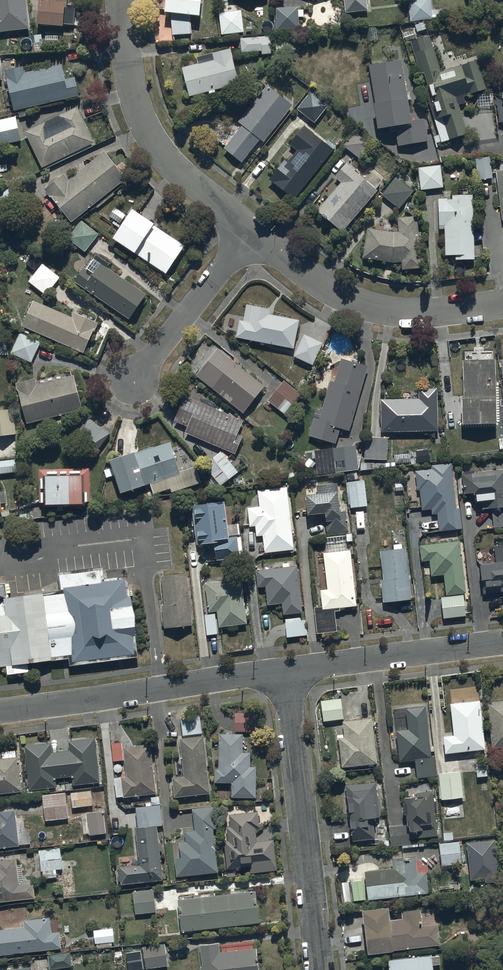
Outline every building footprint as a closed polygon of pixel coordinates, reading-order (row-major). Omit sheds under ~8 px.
[(26,0),(0,0),(0,36),(30,33),(26,0)] [(64,28),(74,29),(74,26),(76,9),(68,8),(68,0),(40,0),(38,30),(64,32),(64,28)] [(202,0),(167,0),(165,20),(171,19),(172,39),(192,38),(191,22),(200,23),(202,0)] [(366,0),(343,0),(344,15),(368,13),(366,0)] [(431,0),(421,0),(408,1),(410,24),(433,22),(433,20),(442,19),(442,12),(432,12),(431,0)] [(299,10),(276,10),(276,33),(299,32),(299,10)] [(242,13),(219,16),(221,38),(244,35),(242,13)] [(43,54),(41,37),(35,38),(35,46),(33,46),(34,55),(43,54)] [(58,38),(45,38),(45,47),(58,47),(58,38)] [(271,38),(241,38),(241,55),(262,55),(262,57),(272,57),(271,38)] [(430,39),(411,44),(437,137),(434,138),(436,145),(441,144),(442,145),(451,142),(452,145),(469,140),(460,108),(467,106),(465,101),(487,95),(478,62),(440,73),(430,39)] [(297,48),(279,45),(277,59),(286,60),(287,52),(296,53),(297,48)] [(198,67),(182,71),(190,100),(209,95),(210,97),(215,96),(215,94),(239,87),(230,51),(196,60),(198,67)] [(403,63),(369,68),(379,135),(395,132),(398,148),(428,144),(425,122),(412,124),(403,63)] [(23,70),(5,74),(14,115),(79,100),(74,81),(64,83),(61,67),(24,76),(23,70)] [(264,146),(292,109),(266,88),(237,126),(241,129),(223,152),(242,166),(260,143),(264,146)] [(329,108),(310,94),(297,112),(316,126),(329,108)] [(42,171),(93,145),(76,109),(24,135),(42,171)] [(16,120),(0,123),(0,149),(21,144),(16,120)] [(325,145),(305,129),(290,148),(297,154),(289,165),(285,162),(269,182),(295,202),(336,149),(327,142),(325,145)] [(376,145),(357,130),(344,148),(363,163),(376,145)] [(112,195),(126,182),(103,155),(68,184),(62,177),(39,199),(50,212),(56,207),(72,226),(95,206),(100,211),(114,198),(112,195)] [(492,160),(475,161),(476,182),(493,181),(492,160)] [(379,195),(347,168),(336,181),(342,186),(318,215),(329,224),(327,227),(341,240),(379,195)] [(444,190),(441,168),(418,171),(421,193),(444,190)] [(400,211),(413,193),(395,180),(382,198),(400,211)] [(453,203),(438,203),(439,229),(445,229),(446,259),(455,259),(455,264),(475,263),(473,199),(453,200),(453,203)] [(126,219),(115,211),(110,218),(121,226),(126,219)] [(185,249),(132,215),(113,245),(166,278),(185,249)] [(399,235),(368,231),(363,261),(394,266),(402,265),(402,274),(421,273),(418,219),(398,221),(399,235)] [(99,237),(81,223),(68,241),(86,255),(99,237)] [(130,324),(145,298),(107,271),(109,268),(97,260),(88,274),(83,271),(74,285),(130,324)] [(46,296),(60,277),(42,263),(28,282),(46,296)] [(72,318),(33,301),(23,327),(84,353),(98,323),(75,312),(72,318)] [(294,352),(299,324),(269,319),(270,313),(246,309),(243,325),(239,324),(236,342),(294,352)] [(40,341),(20,333),(11,354),(31,363),(40,341)] [(321,346),(308,340),(298,360),(311,366),(317,354),(321,346)] [(265,391),(217,353),(196,379),(243,417),(265,391)] [(349,435),(368,370),(340,362),(334,385),(331,384),(323,412),(317,410),(309,439),(336,447),(340,432),(349,435)] [(498,362),(463,362),(463,431),(498,431),(498,362)] [(83,413),(73,378),(39,388),(37,383),(20,388),(21,393),(18,394),(27,428),(83,413)] [(306,402),(284,384),(268,404),(290,422),(306,402)] [(438,395),(419,395),(419,402),(381,402),(382,435),(438,435),(438,395)] [(239,437),(244,422),(189,399),(177,425),(188,430),(185,436),(236,457),(243,439),(239,437)] [(0,411),(0,438),(15,436),(12,409),(0,411)] [(107,421),(100,416),(94,424),(90,421),(75,439),(95,455),(110,437),(100,430),(107,421)] [(387,464),(388,441),(365,440),(364,463),(387,464)] [(169,446),(110,466),(111,471),(104,473),(106,480),(114,478),(121,500),(145,492),(145,490),(150,488),(153,497),(170,492),(172,496),(201,487),(195,469),(179,475),(169,446)] [(357,449),(314,454),(317,480),(347,477),(347,482),(358,481),(357,474),(359,473),(357,449)] [(221,488),(238,475),(221,454),(204,468),(221,488)] [(409,464),(409,456),(394,457),(395,465),(409,464)] [(0,461),(0,474),(16,472),(14,459),(0,461)] [(433,471),(415,473),(417,494),(420,493),(421,513),(432,512),(433,517),(437,517),(439,534),(462,532),(460,509),(457,510),(453,467),(433,469),(433,471)] [(462,478),(465,498),(477,501),(478,508),(483,508),(483,513),(494,512),(495,530),(502,529),(502,473),(476,476),(476,471),(465,472),(466,477),(462,478)] [(88,472),(39,472),(40,508),(46,508),(46,512),(83,511),(83,509),(88,509),(88,472)] [(364,483),(364,481),(347,483),(347,485),(350,512),(367,510),(364,483)] [(317,501),(307,502),(309,521),(326,520),(328,537),(349,535),(347,514),(341,514),(338,487),(316,489),(317,501)] [(260,510),(248,511),(250,530),(256,530),(256,539),(263,538),(265,556),(294,553),(288,489),(259,492),(260,510)] [(229,541),(225,506),(193,510),(197,548),(215,546),(217,564),(244,561),(241,540),(229,541)] [(326,557),(324,558),(328,592),(321,593),(323,611),(314,612),(317,638),(338,635),(335,612),(357,610),(351,553),(347,553),(345,540),(325,542),(326,557)] [(460,545),(420,549),(421,565),(423,564),(424,579),(444,578),(445,598),(442,598),(443,622),(466,621),(464,597),(466,597),(460,545)] [(393,552),(381,553),(383,583),(379,583),(379,592),(382,592),(383,607),(411,605),(407,552),(403,552),(402,547),(393,548),(393,552)] [(494,549),(496,567),(494,567),(494,571),(481,572),(483,598),(502,596),(502,548),(494,549)] [(283,564),(284,571),(257,574),(259,591),(265,590),(267,608),(282,606),(283,617),(302,615),(298,569),(290,570),(289,563),(283,564)] [(62,592),(44,594),(52,655),(61,653),(72,652),(73,659),(73,661),(98,658),(98,660),(112,658),(112,657),(112,655),(136,652),(133,635),(137,634),(131,593),(128,593),(126,576),(103,579),(102,568),(60,574),(62,592)] [(185,574),(162,577),(166,607),(163,607),(165,625),(190,622),(185,574)] [(6,664),(7,672),(28,669),(27,666),(27,661),(50,658),(52,658),(52,655),(44,594),(43,592),(6,596),(5,582),(0,583),(0,664),(6,664)] [(242,583),(205,587),(208,617),(204,618),(206,638),(217,637),(216,630),(247,627),(242,583)] [(306,624),(286,626),(287,640),(307,638),(306,624)] [(340,694),(320,697),(323,719),(343,716),(340,694)] [(453,731),(442,733),(444,751),(484,746),(479,697),(450,701),(453,731)] [(487,700),(492,745),(502,744),(502,698),(487,700)] [(406,726),(395,727),(398,759),(414,757),(416,776),(437,773),(435,754),(430,755),(425,702),(404,704),(406,726)] [(253,709),(235,709),(235,728),(253,728),(253,709)] [(200,712),(179,714),(182,736),(179,736),(183,773),(172,774),(174,794),(209,791),(200,712)] [(345,734),(338,735),(341,764),(377,760),(372,715),(343,719),(345,734)] [(241,730),(217,730),(217,767),(214,766),(214,779),(231,779),(231,794),(255,794),(255,764),(249,764),(249,750),(241,750),(241,730)] [(51,743),(25,746),(29,790),(55,787),(54,778),(72,776),(73,785),(99,783),(95,738),(68,740),(69,752),(52,754),(51,743)] [(121,739),(111,740),(112,759),(124,758),(125,774),(113,775),(115,795),(155,791),(149,741),(122,745),(121,739)] [(21,792),(17,750),(1,752),(2,759),(0,759),(0,794),(21,792)] [(461,795),(459,769),(438,771),(440,797),(461,795)] [(375,779),(346,781),(351,839),(374,837),(372,812),(378,812),(375,779)] [(432,788),(403,791),(406,823),(388,825),(391,848),(407,846),(407,843),(411,843),(410,836),(437,833),(432,788)] [(90,790),(70,793),(72,808),(92,805),(90,790)] [(65,792),(42,795),(45,821),(68,819),(65,792)] [(152,803),(135,805),(137,824),(134,824),(138,862),(129,863),(129,860),(119,860),(120,868),(117,868),(118,883),(162,879),(159,847),(161,847),(160,840),(157,840),(156,824),(162,823),(159,795),(150,796),(151,801),(152,801),(152,803)] [(179,854),(174,854),(176,874),(217,870),(213,826),(216,825),(214,803),(190,805),(193,829),(184,830),(185,840),(178,840),(179,854)] [(227,838),(223,838),(226,866),(249,863),(250,870),(277,867),(274,837),(256,839),(255,824),(258,824),(256,808),(228,811),(229,825),(225,826),(227,838)] [(19,846),(15,810),(0,812),(0,848),(19,846)] [(103,811),(86,813),(89,835),(105,834),(103,811)] [(443,830),(444,840),(439,841),(441,864),(460,862),(458,839),(452,839),(451,829),(443,830)] [(61,869),(59,848),(39,850),(41,879),(56,878),(55,870),(61,869)] [(391,864),(364,867),(367,897),(428,890),(425,868),(416,869),(414,852),(390,855),(391,864)] [(35,899),(33,883),(18,885),(15,857),(0,859),(0,903),(35,899)] [(153,888),(132,890),(135,913),(156,910),(153,888)] [(255,889),(178,897),(182,929),(259,920),(255,889)] [(387,902),(361,905),(367,949),(439,941),(437,920),(422,922),(420,905),(401,907),(402,916),(389,918),(387,902)] [(51,933),(49,918),(24,921),(25,928),(0,930),(0,955),(61,949),(59,932),(51,933)] [(113,928),(94,930),(95,944),(114,942),(113,928)] [(199,942),(202,969),(259,969),(256,946),(219,950),(218,940),(199,942)] [(164,941),(144,944),(147,966),(167,964),(164,941)] [(141,948),(126,950),(129,969),(143,968),(141,948)] [(71,967),(69,953),(48,956),(49,969),(71,967)] [(431,953),(388,956),(389,969),(433,969),(432,963),(439,962),(439,961),(438,954),(431,955),(431,953)]
